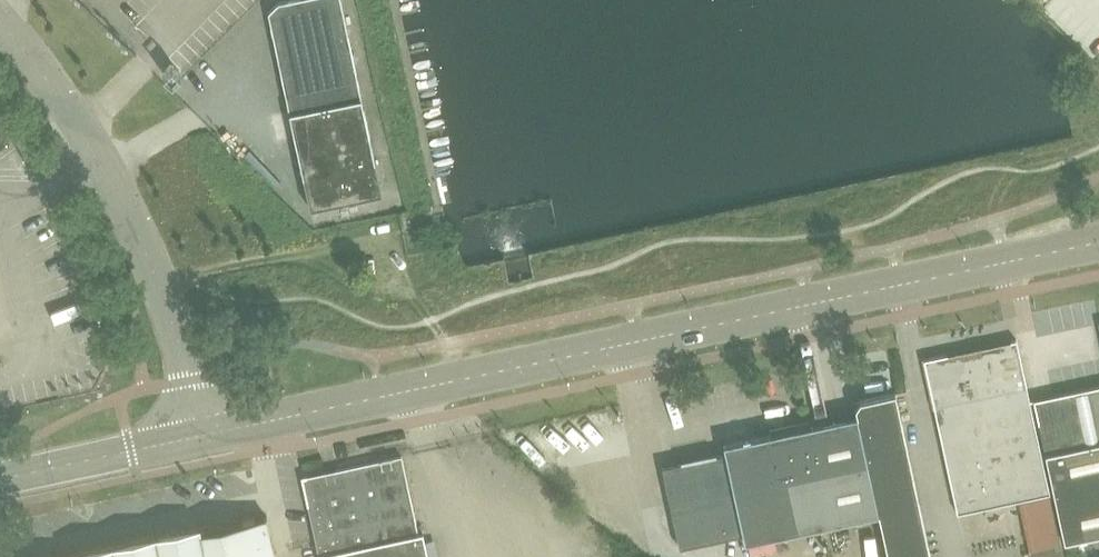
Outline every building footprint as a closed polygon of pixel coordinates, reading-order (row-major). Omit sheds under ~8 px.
[(364,196),(384,192),(343,0),(284,0),(281,1),(270,10),(312,207),(364,196)] [(1050,492),(1016,339),(924,360),(957,512),(1050,492)] [(1098,442),(1098,385),(1034,399),(1045,453),(1098,442)] [(878,513),(888,556),(931,556),(895,392),(854,401),(857,416),(723,445),(725,454),(661,468),(678,547),(742,533),(744,542),(878,513)] [(1045,453),(1064,542),(1098,534),(1098,442),(1045,453)] [(325,471),(301,476),(319,556),(429,556),(423,531),(419,532),(409,492),(401,454),(334,469),(335,474),(326,476),(325,471)] [(1030,556),(1051,556),(1065,554),(1051,495),(1018,502),(1030,556)] [(93,556),(275,556),(266,515),(243,520),(92,552),(93,556)]
